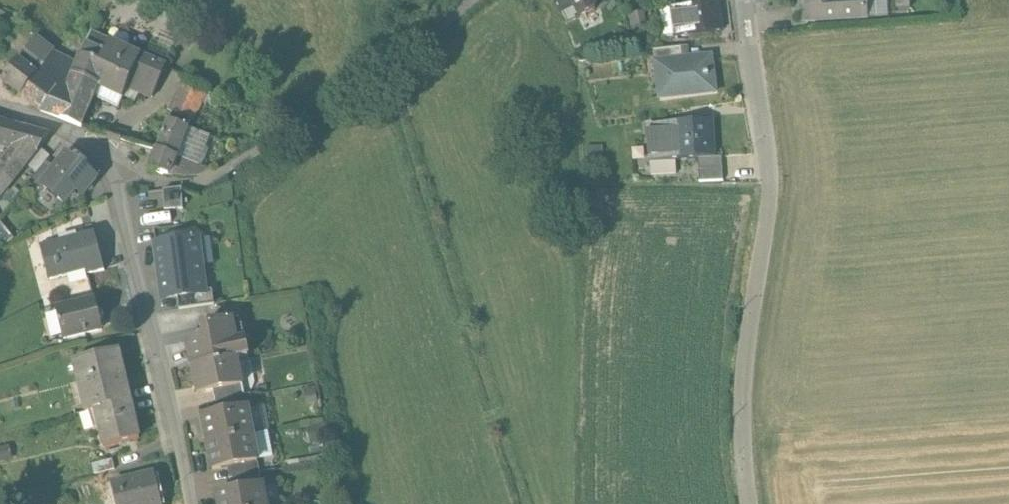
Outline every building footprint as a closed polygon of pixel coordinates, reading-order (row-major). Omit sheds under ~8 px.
[(121,41),(140,51),(164,4),(157,0),(142,0),(121,41)] [(566,21),(568,26),(580,21),(575,8),(571,0),(554,0),(566,21)] [(809,6),(804,7),(805,25),(866,22),(865,1),(838,3),(838,0),(809,0),(809,6)] [(591,1),(575,8),(580,21),(596,13),(591,1)] [(10,10),(0,6),(0,23),(3,25),(10,10)] [(718,7),(663,14),(666,41),(721,34),(718,7)] [(140,55),(90,33),(77,65),(73,75),(99,85),(124,96),(128,86),(140,55)] [(54,52),(36,37),(27,49),(45,64),(54,52)] [(45,64),(27,49),(19,60),(38,75),(45,64)] [(681,51),(653,55),(655,69),(661,68),(661,66),(683,63),(681,51)] [(67,58),(54,52),(45,64),(38,75),(64,96),(73,75),(77,65),(67,60),(67,58)] [(164,65),(140,55),(128,86),(152,96),(164,65)] [(683,63),(661,66),(661,68),(666,102),(716,95),(711,59),(683,63)] [(19,60),(3,80),(22,95),(38,75),(19,60)] [(207,76),(191,67),(186,76),(203,85),(207,76)] [(38,75),(22,95),(41,110),(82,126),(88,110),(63,99),(64,96),(38,75)] [(99,85),(73,75),(64,96),(63,99),(88,110),(95,95),(99,85)] [(203,85),(186,76),(168,108),(173,111),(190,119),(192,120),(208,88),(203,85)] [(124,96),(99,85),(95,95),(120,105),(124,96)] [(187,127),(178,149),(198,156),(221,108),(206,100),(195,122),(192,120),(190,119),(187,127)] [(190,119),(173,111),(169,120),(187,127),(190,119)] [(12,146),(21,125),(0,119),(0,143),(12,146)] [(169,120),(157,150),(175,156),(178,149),(187,127),(169,120)] [(711,124),(676,126),(677,161),(713,159),(711,124)] [(50,135),(21,125),(12,146),(14,147),(35,153),(50,135)] [(649,127),(651,177),(678,175),(677,161),(676,126),(649,127)] [(0,165),(0,196),(35,153),(14,147),(0,165)] [(220,149),(206,157),(211,166),(225,158),(220,149)] [(175,156),(157,150),(150,170),(168,174),(173,163),(175,156)] [(89,172),(65,153),(41,184),(64,203),(76,188),(89,172)] [(196,166),(173,163),(168,174),(185,176),(195,176),(196,166)] [(76,188),(83,194),(96,177),(89,172),(76,188)] [(181,187),(163,189),(164,200),(164,207),(182,206),(181,187)] [(163,189),(146,190),(146,201),(164,200),(163,189)] [(164,207),(136,209),(137,231),(183,228),(182,206),(164,207)] [(94,232),(41,246),(49,280),(86,270),(87,274),(103,270),(94,232)] [(197,240),(156,245),(163,298),(177,296),(177,297),(204,294),(197,240)] [(95,299),(56,308),(63,339),(102,330),(99,318),(104,313),(98,310),(95,299)] [(232,321),(204,327),(206,338),(186,342),(191,367),(237,359),(247,357),(244,339),(236,340),(232,321)] [(118,353),(75,363),(80,384),(84,383),(91,411),(96,410),(129,402),(118,353)] [(237,359),(191,367),(196,393),(213,390),(241,385),(237,359)] [(241,385),(213,390),(215,403),(243,397),(241,385)] [(243,397),(215,403),(217,414),(246,409),(246,411),(252,409),(250,396),(243,397)] [(129,402),(96,410),(104,446),(138,438),(129,402)] [(217,414),(201,417),(203,432),(202,433),(203,442),(205,442),(206,445),(251,436),(246,411),(246,409),(217,414)] [(251,436),(206,445),(206,447),(204,448),(206,457),(208,457),(211,471),(229,468),(256,463),(251,436)] [(112,460),(92,465),(94,475),(114,471),(112,460)] [(256,463),(229,468),(231,480),(258,474),(256,463)] [(104,485),(107,499),(114,497),(116,503),(143,503),(142,499),(158,495),(153,474),(104,485)] [(258,474),(231,480),(233,492),(261,487),(258,474)] [(215,495),(217,503),(264,503),(261,487),(233,492),(215,495)]
